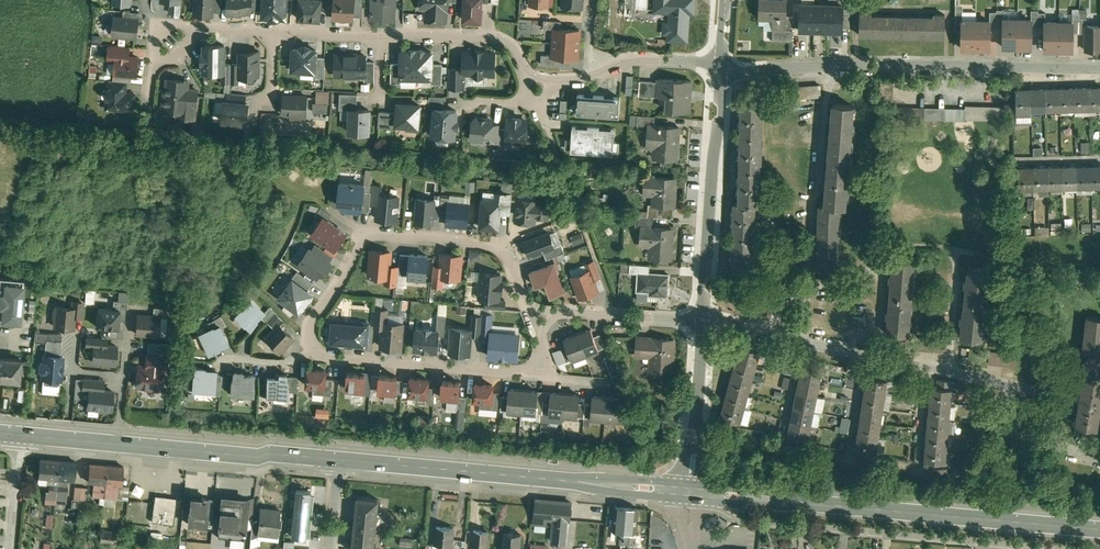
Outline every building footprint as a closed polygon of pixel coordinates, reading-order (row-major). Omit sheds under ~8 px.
[(171,8),(182,9),(182,0),(171,0),(171,8)] [(196,10),(213,11),(214,0),(197,0),(196,10)] [(229,10),(251,12),(251,9),(251,0),(230,0),(229,10)] [(264,15),(272,15),(272,14),(277,15),(277,16),(286,16),(287,0),(265,0),(264,15)] [(299,17),(320,19),(322,0),(300,0),(299,17)] [(334,18),(354,19),(354,16),(355,0),(335,0),(334,18)] [(354,16),(363,16),(364,0),(355,0),(354,16)] [(375,6),(372,6),(372,19),(381,19),(380,20),(382,22),(385,22),(387,20),(387,19),(395,19),(395,7),(396,7),(396,0),(375,0),(375,6)] [(421,8),(427,8),(426,19),(447,21),(447,10),(448,10),(449,1),(449,0),(422,0),(421,8)] [(466,2),(465,2),(464,11),(465,11),(464,19),(472,20),(472,21),(480,21),(481,2),(482,0),(466,0),(466,2)] [(660,8),(674,9),(674,11),(672,11),(671,31),(674,31),(674,39),(670,39),(670,40),(687,41),(690,8),(695,8),(695,0),(661,0),(660,8)] [(760,16),(774,16),(774,30),(787,30),(787,16),(787,0),(760,0),(760,16)] [(815,4),(801,3),(800,10),(800,27),(800,30),(814,30),(815,4)] [(829,4),(815,4),(814,30),(828,31),(829,4)] [(844,5),(829,4),(828,31),(843,31),(843,28),(843,11),(844,5)] [(145,9),(131,8),(131,15),(139,16),(144,17),(145,9)] [(904,20),(872,19),(872,12),(862,12),(861,35),(873,35),(873,34),(935,36),(935,37),(946,37),(946,14),(935,14),(935,20),(911,20),(911,16),(904,16),(904,20)] [(124,15),(117,14),(115,31),(137,33),(139,16),(131,15),(124,15)] [(787,30),(774,30),(773,40),(793,41),(794,16),(787,16),(787,30)] [(1004,19),(1004,29),(1004,47),(1018,47),(1018,19),(1004,19)] [(1032,19),(1018,19),(1018,47),(1032,47),(1032,30),(1032,19)] [(562,21),(544,20),(544,28),(555,29),(555,28),(561,29),(562,21)] [(963,20),(962,20),(962,31),(962,48),(976,48),(977,20),(963,20)] [(990,20),(977,20),(976,48),(990,48),(991,31),(991,21),(990,20)] [(1046,22),(1045,22),(1045,32),(1045,50),(1059,50),(1059,22),(1046,22)] [(1073,22),(1059,22),(1059,50),(1073,50),(1073,33),(1074,22),(1073,22)] [(1087,25),(1087,33),(1086,50),(1099,51),(1099,25),(1087,25)] [(561,29),(555,28),(555,29),(554,42),(579,44),(580,30),(561,29)] [(103,32),(95,31),(94,38),(102,39),(103,32)] [(131,43),(111,41),(110,56),(117,57),(118,52),(130,53),(131,43)] [(226,41),(206,41),(205,50),(203,50),(203,59),(205,59),(205,68),(223,68),(225,68),(226,60),(226,41)] [(579,44),(554,42),(553,55),(553,57),(562,57),(578,58),(579,44)] [(317,50),(294,48),(293,67),(301,67),(301,70),(315,71),(316,71),(317,56),(317,50)] [(417,49),(410,49),(410,51),(402,51),(401,63),(401,77),(402,77),(417,77),(417,49)] [(433,51),(425,51),(425,50),(417,49),(417,77),(432,77),(432,63),(433,51)] [(260,50),(240,50),(240,60),(240,74),(248,74),(248,77),(251,80),(255,80),(258,77),(258,75),(260,75),(260,50)] [(386,60),(397,60),(397,50),(386,50),(386,60)] [(476,52),(464,52),(464,68),(464,74),(474,74),(474,75),(484,76),(484,74),(495,74),(495,53),(483,52),(484,51),(476,51),(476,52)] [(130,53),(118,52),(117,57),(116,70),(138,72),(140,54),(130,53)] [(366,55),(336,54),(336,63),(334,65),(334,71),(336,73),(336,75),(365,76),(366,76),(366,61),(366,55)] [(562,57),(553,57),(553,55),(542,54),(541,64),(561,65),(562,57)] [(326,57),(317,56),(316,71),(315,71),(315,76),(325,77),(326,57)] [(232,60),(226,60),(225,68),(223,68),(223,79),(232,80),(232,60)] [(240,60),(232,60),(232,80),(240,80),(240,74),(240,60)] [(375,61),(366,61),(366,76),(365,76),(365,81),(375,81),(375,61)] [(401,63),(392,63),(391,82),(402,83),(402,77),(401,77),(401,63)] [(443,64),(432,63),(432,77),(431,83),(443,83),(443,64)] [(464,68),(451,68),(451,69),(449,69),(449,87),(464,87),(464,74),(464,68)] [(128,78),(111,76),(110,86),(109,87),(127,89),(128,78)] [(189,78),(169,76),(168,89),(165,89),(164,102),(171,103),(171,107),(180,107),(179,113),(196,115),(197,99),(188,98),(189,85),(189,78)] [(692,81),(659,79),(658,93),(671,94),(670,109),(667,109),(667,110),(690,111),(691,99),(690,99),(691,91),(692,81)] [(654,81),(640,80),(639,95),(653,96),(654,81)] [(198,86),(189,85),(188,98),(197,99),(198,86)] [(821,85),(794,86),(794,97),(821,96),(821,85)] [(127,89),(109,87),(110,86),(107,86),(106,86),(105,86),(104,87),(104,88),(103,89),(103,90),(103,92),(104,93),(105,93),(105,94),(107,94),(109,95),(107,104),(134,107),(136,90),(127,89)] [(1089,88),(1090,108),(1099,108),(1099,87),(1089,88)] [(1075,109),(1075,88),(1060,89),(1061,109),(1075,109)] [(1090,108),(1089,88),(1075,88),(1075,109),(1090,108)] [(248,91),(228,89),(227,98),(247,100),(248,91)] [(1031,89),(1016,90),(1017,111),(1032,110),(1031,89)] [(1047,110),(1046,89),(1031,89),(1032,110),(1047,110)] [(1060,89),(1046,89),(1047,110),(1061,109),(1060,89)] [(329,91),(316,90),(316,103),(328,103),(329,103),(329,91)] [(358,94),(341,93),(340,109),(351,109),(357,109),(358,94)] [(308,96),(285,95),(284,113),(291,114),(291,118),(306,118),(306,114),(307,114),(308,96)] [(445,97),(430,95),(429,108),(435,109),(435,108),(444,109),(445,97)] [(620,116),(621,98),(576,95),(575,114),(620,116)] [(227,98),(225,98),(224,109),(227,110),(226,118),(244,119),(245,111),(248,112),(250,100),(247,100),(227,98)] [(420,104),(399,102),(398,112),(397,124),(408,125),(408,128),(418,129),(418,126),(420,104)] [(762,102),(743,102),(741,204),(736,204),(733,272),(753,273),(755,205),(760,205),(762,102)] [(316,103),(313,103),(313,111),(328,112),(328,103),(316,103)] [(826,206),(820,206),(820,221),(819,221),(819,227),(818,254),(817,261),(818,261),(818,274),(838,275),(840,207),(845,207),(853,106),(833,104),(832,118),(831,124),(832,124),(830,152),(829,152),(829,158),(827,186),(826,186),(826,192),(826,193),(826,206)] [(1004,107),(966,106),(966,108),(966,119),(1004,120),(1004,107)] [(444,109),(435,108),(435,109),(433,134),(436,135),(436,138),(451,139),(451,136),(455,136),(457,110),(444,109)] [(357,109),(351,109),(350,131),(369,132),(370,110),(357,109)] [(398,112),(380,110),(378,127),(397,129),(397,124),(398,112)] [(656,116),(638,115),(638,124),(655,125),(656,116)] [(522,117),(513,116),(513,119),(508,118),(507,128),(506,142),(507,142),(517,143),(517,141),(526,142),(527,134),(530,131),(527,127),(528,120),(522,120),(522,117)] [(484,118),(477,117),(473,121),(471,139),(480,140),(484,145),(489,141),(491,141),(493,124),(493,119),(485,119),(484,118)] [(616,126),(569,123),(568,152),(614,155),(616,126)] [(493,124),(491,141),(499,142),(501,128),(501,125),(493,124)] [(655,125),(638,124),(637,124),(649,125),(648,142),(659,143),(658,157),(655,157),(655,158),(677,159),(678,144),(677,144),(678,136),(679,136),(679,127),(655,125)] [(507,128),(501,128),(499,142),(499,148),(506,148),(507,142),(506,142),(507,128)] [(1092,166),(1077,167),(1078,187),(1092,187),(1092,166)] [(1092,166),(1092,187),(1099,187),(1099,166),(1092,166)] [(1063,167),(1048,168),(1049,188),(1063,187),(1063,167)] [(1077,167),(1063,167),(1063,187),(1078,187),(1077,167)] [(1034,168),(1019,168),(1019,189),(1034,188),(1034,168)] [(1048,168),(1034,168),(1034,188),(1049,188),(1048,168)] [(676,178),(645,176),(644,192),(645,193),(645,189),(655,190),(654,204),(654,205),(658,205),(674,206),(675,195),(674,195),(674,188),(675,188),(676,178)] [(365,184),(341,182),(339,203),(348,209),(362,210),(364,191),(365,184)] [(382,185),(372,184),(372,192),(371,203),(379,204),(380,194),(381,195),(382,185)] [(372,192),(364,191),(362,210),(370,211),(371,203),(372,192)] [(512,193),(501,192),(500,201),(501,201),(500,212),(511,213),(512,193)] [(381,195),(380,194),(379,204),(377,218),(396,220),(399,196),(381,195)] [(450,197),(442,196),(441,204),(440,216),(448,216),(449,202),(450,202),(450,197)] [(435,200),(418,198),(416,221),(433,222),(433,219),(435,203),(435,200)] [(536,200),(519,198),(517,220),(534,222),(535,215),(538,215),(538,216),(549,217),(550,203),(536,202),(536,200)] [(500,201),(483,200),(481,226),(484,226),(485,227),(487,228),(488,229),(491,229),(493,229),(494,228),(496,227),(498,227),(500,212),(501,201),(500,201)] [(450,202),(449,202),(448,216),(447,224),(468,226),(470,204),(450,202)] [(654,204),(649,204),(648,216),(655,217),(657,217),(658,205),(654,205),(654,204)] [(674,206),(658,205),(657,217),(673,218),(674,206)] [(332,214),(321,207),(315,215),(323,220),(325,217),(328,220),(332,214)] [(648,216),(639,216),(639,227),(642,227),(654,228),(654,227),(655,217),(648,216)] [(328,220),(325,217),(323,220),(313,234),(335,249),(346,234),(345,232),(328,220)] [(1048,226),(1040,227),(1040,236),(1048,236),(1048,226)] [(673,228),(654,227),(654,228),(642,227),(641,244),(642,244),(642,241),(652,242),(651,258),(670,259),(671,244),(670,244),(671,238),(672,238),(673,228)] [(550,232),(525,241),(530,256),(544,251),(555,246),(550,232)] [(581,232),(571,236),(574,244),(584,240),(581,232)] [(555,246),(544,251),(547,259),(565,252),(562,243),(555,246)] [(333,255),(317,244),(313,250),(329,261),(333,255)] [(313,250),(310,248),(299,263),(318,277),(323,270),(326,272),(332,264),(329,261),(313,250)] [(470,249),(469,258),(480,259),(480,250),(470,249)] [(391,252),(373,250),(370,275),(386,277),(389,277),(390,265),(391,252)] [(462,255),(443,253),(442,266),(441,276),(445,277),(460,278),(462,255)] [(411,255),(401,254),(399,266),(399,273),(409,274),(411,255)] [(428,255),(411,254),(411,255),(409,274),(409,277),(426,278),(428,255)] [(595,260),(585,264),(588,271),(590,270),(594,279),(601,276),(595,260)] [(914,262),(894,260),(893,276),(890,276),(889,281),(892,282),(889,311),(887,311),(886,318),(889,318),(888,333),(909,335),(914,262)] [(554,263),(531,272),(535,285),(546,281),(547,282),(545,285),(546,288),(549,289),(552,296),(564,291),(554,263)] [(630,264),(622,263),(621,272),(630,272),(630,264)] [(650,265),(630,264),(630,272),(639,273),(639,272),(650,273),(650,265)] [(399,266),(390,265),(389,277),(386,277),(385,284),(398,285),(399,273),(399,266)] [(442,266),(434,265),(432,285),(444,286),(445,277),(441,276),(442,266)] [(964,287),(967,287),(964,316),(961,316),(960,322),(963,323),(962,338),(983,340),(989,267),(969,265),(968,280),(965,280),(964,287)] [(588,271),(573,276),(581,297),(598,290),(594,279),(590,270),(588,271)] [(314,282),(298,271),(292,279),(293,280),(293,279),(308,290),(314,282)] [(0,272),(0,316),(20,317),(23,274),(0,272)] [(501,274),(482,272),(482,280),(479,281),(479,288),(481,290),(480,297),(487,298),(499,299),(499,298),(501,274)] [(650,273),(639,272),(639,273),(638,291),(657,292),(657,295),(668,296),(668,294),(670,292),(670,288),(669,286),(669,274),(650,273)] [(308,290),(293,279),(293,280),(291,283),(290,281),(288,282),(288,283),(286,284),(284,286),(283,287),(282,289),(282,291),(281,293),(283,294),(280,297),(299,311),(313,294),(308,290)] [(84,298),(93,298),(93,286),(84,285),(84,298)] [(648,293),(637,292),(636,301),(647,302),(648,293)] [(127,297),(113,296),(112,305),(119,306),(118,316),(125,316),(127,297)] [(250,296),(234,310),(244,321),(245,320),(250,326),(257,321),(255,319),(258,317),(258,318),(260,316),(265,312),(264,312),(250,296)] [(82,299),(72,298),(72,304),(75,305),(74,312),(81,313),(82,299)] [(499,299),(487,298),(486,307),(505,308),(506,299),(499,298),(499,299)] [(72,304),(56,303),(56,304),(54,305),(54,312),(55,313),(54,322),(73,324),(74,312),(75,305),(72,304)] [(166,305),(153,303),(153,312),(159,313),(166,314),(166,305)] [(112,305),(97,304),(96,322),(117,324),(118,316),(119,306),(112,305)] [(276,311),(270,306),(264,312),(265,312),(260,316),(265,321),(266,321),(275,312),(276,311)] [(389,309),(376,308),(374,327),(383,328),(384,322),(387,322),(389,309)] [(221,310),(211,316),(215,324),(219,321),(220,324),(226,321),(221,310)] [(153,312),(137,311),(136,329),(157,331),(159,313),(153,312)] [(273,327),(282,318),(275,312),(266,321),(273,327)] [(493,314),(483,313),(483,316),(481,336),(481,339),(490,340),(491,331),(492,331),(493,314)] [(447,316),(438,315),(437,330),(439,330),(439,335),(445,335),(447,316)] [(483,316),(473,315),(471,330),(472,330),(471,335),(481,336),(483,316)] [(1088,316),(1083,352),(1087,352),(1076,426),(1096,429),(1099,402),(1099,318),(1088,316)] [(213,323),(198,330),(207,349),(219,344),(218,343),(227,338),(224,331),(222,332),(220,329),(222,328),(220,324),(219,321),(215,324),(213,324),(213,323)] [(368,324),(332,321),(331,342),(366,345),(368,324)] [(387,322),(384,322),(383,328),(382,346),(401,348),(404,324),(387,322)] [(280,325),(267,339),(280,352),(294,338),(280,325)] [(61,330),(35,328),(34,337),(45,338),(46,335),(61,337),(61,330)] [(424,329),(417,328),(415,348),(437,350),(439,335),(439,330),(437,330),(431,330),(430,328),(426,328),(424,329)] [(471,330),(452,328),(450,352),(470,354),(471,335),(471,330)] [(591,328),(578,334),(586,355),(599,350),(599,349),(594,336),(591,328)] [(492,331),(491,331),(490,340),(489,355),(500,356),(500,357),(507,357),(518,358),(520,334),(492,331)] [(99,334),(87,332),(86,343),(94,344),(94,340),(99,340),(99,334)] [(578,334),(564,339),(567,346),(572,359),(572,360),(586,355),(578,334)] [(605,347),(600,334),(594,336),(599,349),(605,347)] [(61,337),(46,335),(45,338),(44,351),(59,352),(61,337)] [(557,337),(561,348),(567,346),(564,339),(563,335),(557,337)] [(645,337),(638,337),(636,355),(645,355),(645,352),(645,337)] [(675,339),(645,337),(645,352),(654,352),(653,369),(651,369),(651,370),(672,371),(673,362),(672,362),(672,355),(673,356),(675,339)] [(174,341),(159,339),(158,348),(173,349),(174,341)] [(99,340),(94,340),(94,344),(92,358),(102,359),(103,360),(110,361),(111,360),(114,360),(116,342),(99,340)] [(567,346),(561,348),(566,362),(572,359),(567,346)] [(759,351),(741,346),(737,361),(755,366),(759,351)] [(552,350),(556,363),(564,361),(560,348),(552,350)] [(44,351),(43,358),(41,358),(40,360),(39,365),(41,366),(42,367),(42,374),(43,374),(42,377),(44,380),(57,381),(59,379),(60,376),(63,353),(59,352),(44,351)] [(166,353),(146,351),(145,362),(138,361),(136,382),(147,383),(147,386),(156,387),(157,384),(161,384),(163,365),(165,365),(166,353)] [(1017,354),(990,351),(989,363),(1016,366),(1017,354)] [(0,353),(0,375),(19,377),(21,355),(0,353)] [(621,373),(613,354),(604,357),(612,376),(621,373)] [(793,357),(786,355),(781,371),(789,373),(793,357)] [(755,366),(737,361),(734,375),(751,380),(755,366)] [(194,371),(189,371),(188,385),(212,387),(213,387),(214,370),(215,365),(206,365),(203,364),(203,363),(195,362),(194,371)] [(822,367),(805,363),(802,378),(819,382),(822,367)] [(253,372),(241,370),(242,367),(233,367),(233,370),(232,375),(231,375),(231,384),(230,389),(251,391),(253,372)] [(233,370),(225,369),(224,383),(231,384),(231,375),(232,375),(233,370)] [(326,370),(309,369),(307,385),(314,386),(325,387),(326,378),(326,370)] [(221,371),(214,370),(213,387),(212,387),(212,390),(219,390),(221,371)] [(366,374),(348,372),(347,388),(353,389),(353,393),(364,394),(364,388),(366,374)] [(288,374),(275,373),(275,377),(267,376),(266,397),(288,398),(289,391),(289,382),(287,382),(288,376),(288,374)] [(372,374),(366,374),(364,388),(371,389),(372,374)] [(96,376),(83,375),(82,386),(89,386),(89,384),(95,385),(96,376)] [(398,376),(380,375),(379,391),(396,393),(397,380),(398,376)] [(751,380),(734,375),(730,390),(747,394),(751,380)] [(299,377),(288,376),(287,382),(289,382),(289,391),(298,392),(299,377)] [(790,377),(784,376),(781,387),(787,388),(790,377)] [(887,379),(869,377),(866,392),(885,394),(887,379)] [(326,378),(325,387),(314,386),(313,393),(332,395),(333,378),(326,378)] [(429,379),(411,378),(410,394),(416,394),(415,402),(426,403),(428,387),(429,379)] [(819,382),(802,378),(799,392),(816,396),(819,382)] [(952,381),(938,379),(937,387),(952,388),(952,381)] [(460,382),(443,380),(442,397),(448,397),(448,402),(458,403),(459,398),(459,396),(460,382)] [(493,385),(476,383),(474,400),(481,400),(480,408),(491,409),(491,401),(492,401),(492,392),(493,385)] [(95,385),(89,384),(89,386),(87,403),(98,404),(100,406),(106,407),(109,405),(110,405),(112,386),(102,385),(95,385)] [(435,387),(428,387),(426,403),(434,404),(435,387)] [(937,387),(933,387),(932,402),(950,403),(952,388),(937,387)] [(524,390),(509,388),(509,397),(508,410),(508,411),(522,412),(524,390)] [(538,391),(524,390),(522,412),(536,413),(537,399),(538,391)] [(747,394),(730,390),(726,404),(744,409),(747,394)] [(783,393),(776,390),(774,397),(781,399),(783,393)] [(500,393),(492,392),(492,401),(491,401),(491,409),(499,409),(500,393)] [(566,393),(551,392),(551,400),(549,414),(564,416),(566,393)] [(816,396),(799,392),(796,407),(813,411),(816,396)] [(885,394),(866,392),(864,406),(883,409),(885,394)] [(179,394),(170,393),(169,402),(178,403),(179,394)] [(580,395),(566,393),(564,416),(578,417),(579,403),(580,395)] [(467,397),(459,396),(459,398),(458,403),(458,409),(466,410),(467,397)] [(607,397),(593,396),(592,404),(591,418),(605,419),(607,397)] [(622,398),(607,397),(605,419),(620,421),(620,420),(621,406),(622,398)] [(854,404),(843,402),(841,415),(851,417),(854,404)] [(950,403),(932,402),(930,417),(949,418),(950,403)] [(744,409),(726,404),(722,419),(739,423),(744,409)] [(883,409),(864,406),(862,421),(880,424),(883,409)] [(813,411),(796,407),(793,421),(810,425),(813,411)] [(330,409),(317,408),(316,417),(329,418),(330,409)] [(949,418),(930,417),(929,431),(947,433),(949,418)] [(850,420),(842,418),(839,431),(848,433),(850,420)] [(810,425),(793,421),(790,436),(807,440),(810,425)] [(880,424),(862,421),(860,436),(878,438),(880,424)] [(947,433),(929,431),(928,446),(946,448),(947,433)] [(878,438),(860,436),(857,451),(863,452),(876,454),(878,438)] [(946,448),(928,446),(926,461),(945,463),(946,448)] [(876,454),(863,452),(861,462),(874,464),(876,454)] [(59,456),(40,454),(38,472),(47,473),(46,474),(46,475),(46,477),(47,478),(49,479),(56,480),(59,456)] [(76,457),(59,456),(56,480),(55,495),(64,496),(67,475),(74,476),(76,457)] [(107,460),(90,459),(88,477),(94,477),(93,491),(103,492),(105,479),(107,460)] [(123,462),(107,460),(105,479),(115,479),(121,480),(123,462)] [(874,464),(861,462),(860,469),(873,471),(874,464)] [(946,473),(933,472),(932,482),(945,483),(946,473)] [(56,480),(49,479),(48,486),(46,486),(45,494),(55,495),(56,480)] [(115,479),(105,479),(103,492),(114,493),(115,479)] [(287,535),(305,537),(310,486),(292,485),(287,535)] [(175,492),(154,489),(151,515),(172,518),(175,492)] [(208,492),(188,490),(187,503),(185,520),(205,522),(207,504),(208,492)] [(248,493),(219,490),(216,524),(244,527),(246,514),(248,493)] [(254,494),(248,493),(246,514),(252,514),(254,494)] [(358,497),(353,548),(374,548),(379,499),(358,497)] [(571,502),(537,499),(535,523),(546,525),(547,518),(554,519),(552,541),(567,542),(571,502)] [(627,507),(617,506),(614,531),(619,531),(618,543),(623,543),(627,507)] [(638,508),(627,507),(623,543),(630,544),(630,542),(635,542),(638,508)] [(43,521),(50,522),(53,509),(46,508),(43,521)] [(282,511),(260,509),(259,520),(258,529),(259,529),(279,531),(279,535),(282,511)] [(259,520),(252,520),(250,535),(258,535),(259,529),(258,529),(259,520)] [(116,527),(101,525),(100,536),(115,538),(116,527)] [(454,527),(438,526),(437,544),(452,546),(454,527)] [(474,529),(473,548),(476,548),(487,548),(489,531),(474,529)] [(505,532),(503,548),(520,548),(521,534),(505,532)] [(240,544),(241,534),(228,533),(227,543),(240,544)] [(49,537),(42,536),(40,548),(47,548),(49,537)] [(532,536),(531,548),(548,548),(549,538),(532,536)]
